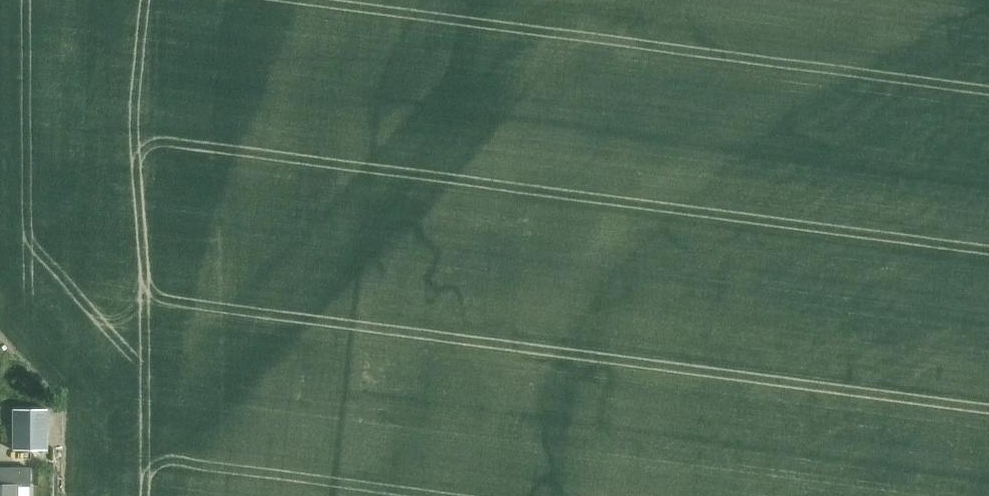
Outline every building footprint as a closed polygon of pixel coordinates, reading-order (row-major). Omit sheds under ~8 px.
[(47,409),(13,409),(13,450),(25,450),(47,450),(47,409)] [(17,485),(30,485),(30,468),(25,468),(0,468),(0,495),(17,495),(17,485)]
